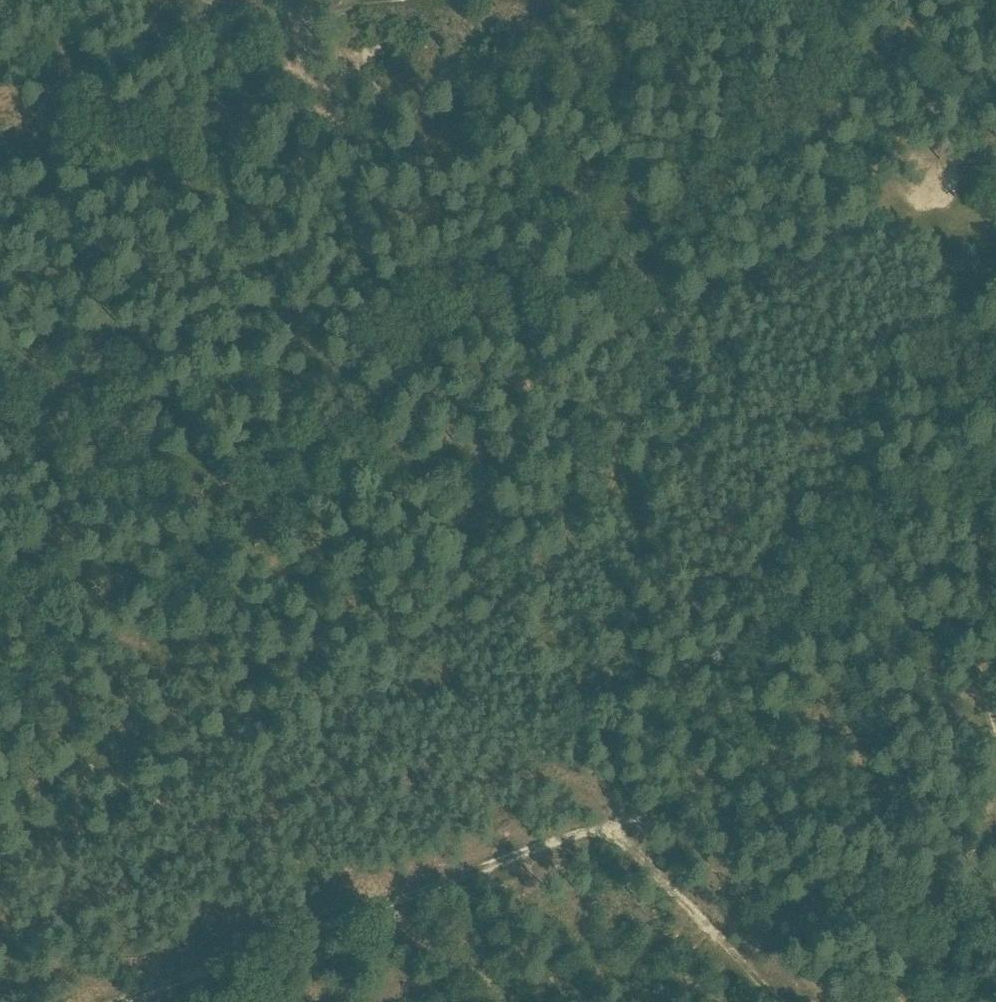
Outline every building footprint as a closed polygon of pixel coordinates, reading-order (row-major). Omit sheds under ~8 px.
[(395,910),(395,921),(414,920),(413,909),(395,910)]
